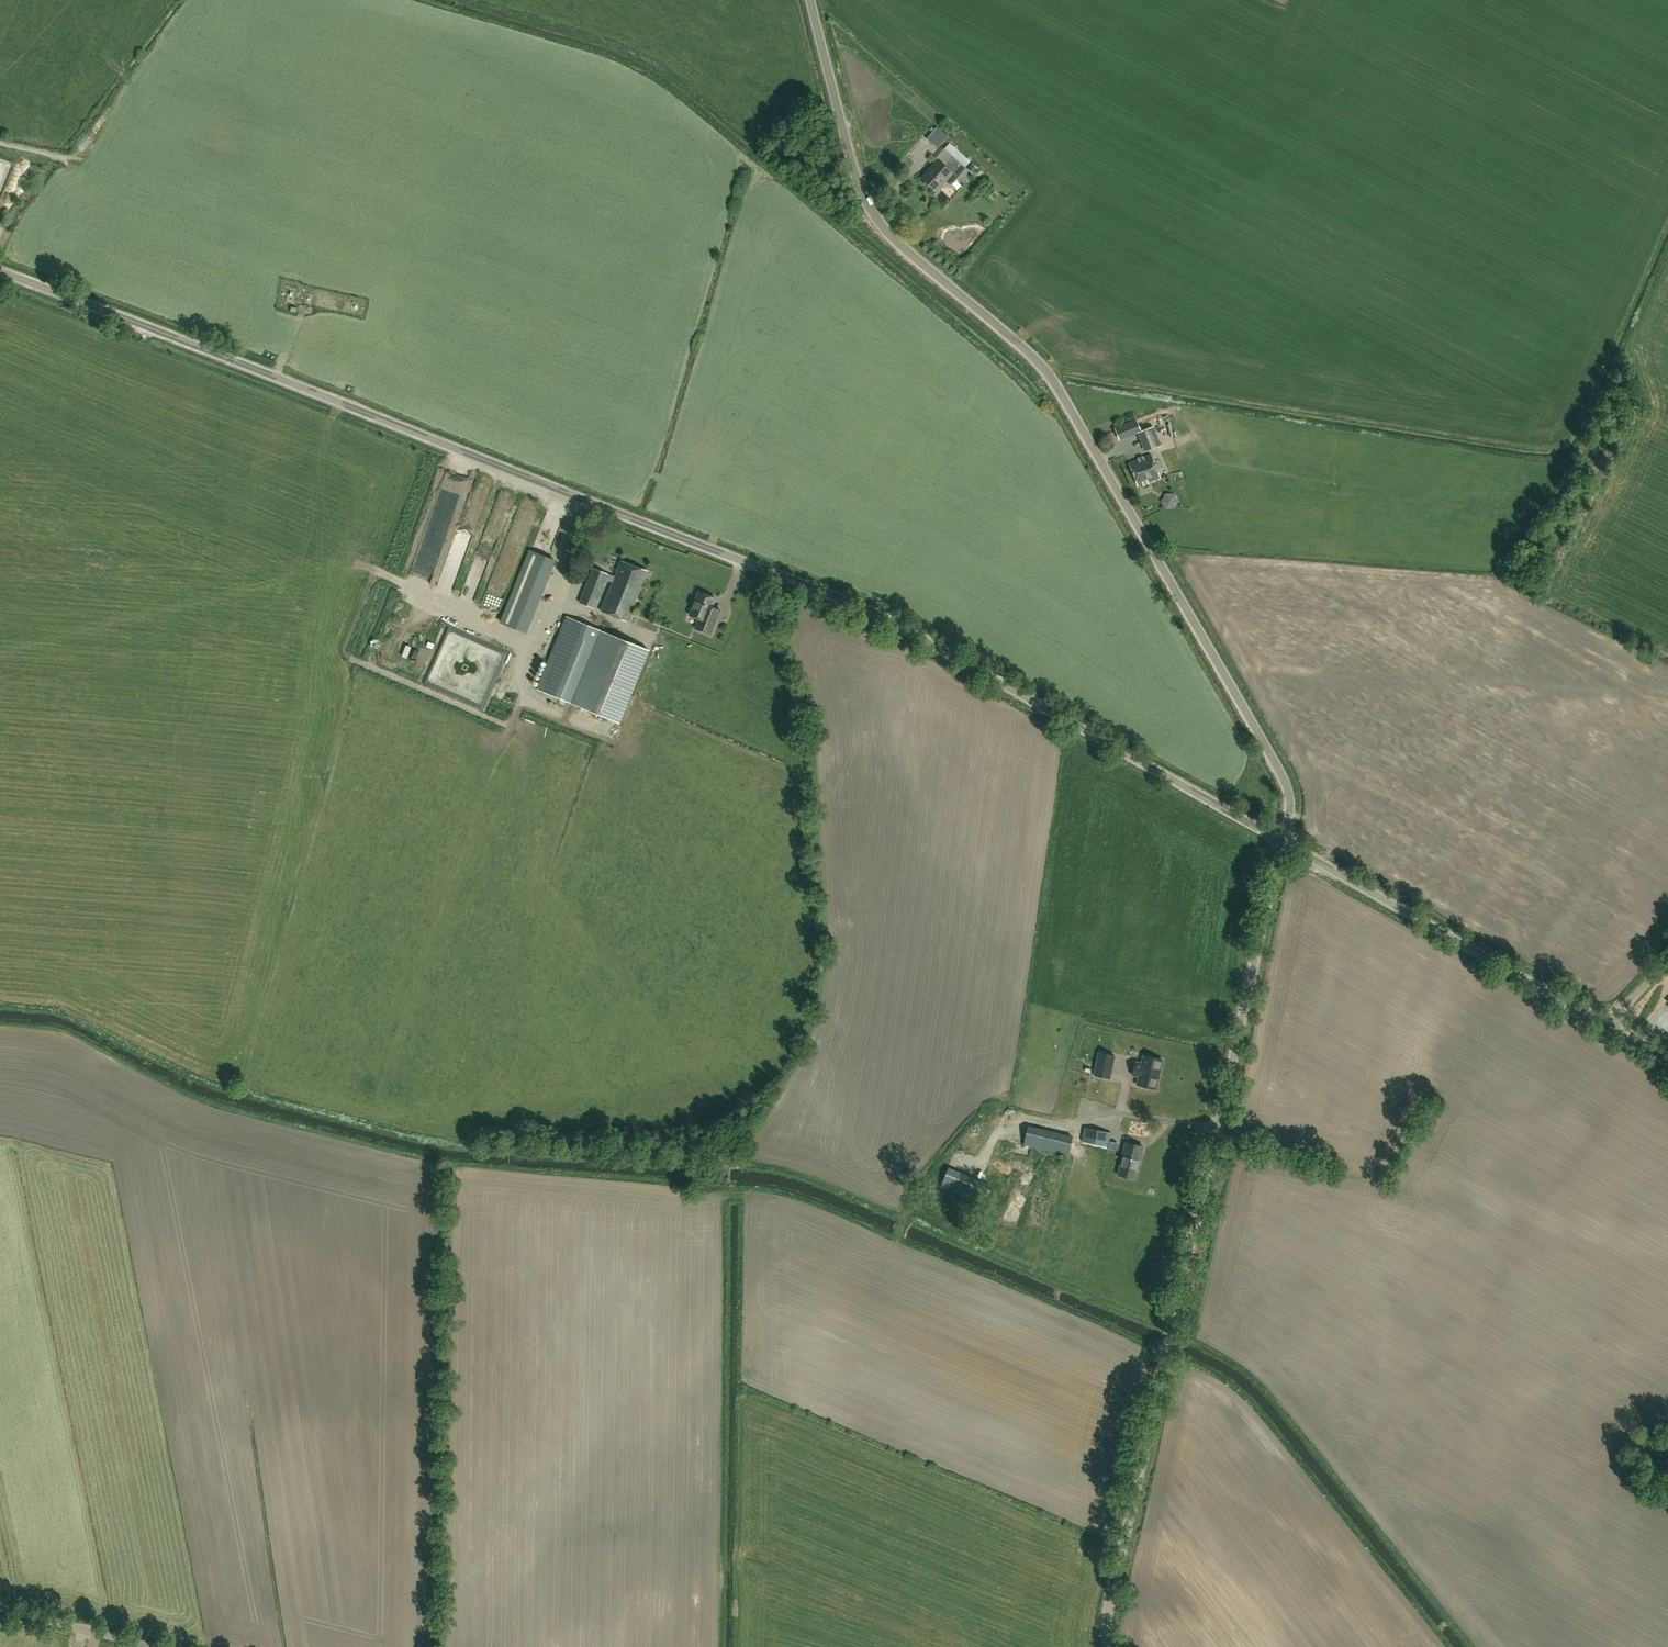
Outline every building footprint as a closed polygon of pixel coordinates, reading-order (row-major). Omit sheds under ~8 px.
[(938,148),(948,136),(940,129),(937,127),(927,139),(938,148)] [(958,179),(971,162),(949,143),(936,159),(937,160),(921,178),(937,192),(952,174),(958,179)] [(1119,438),(1140,430),(1136,420),(1136,419),(1114,428),(1119,438)] [(1153,427),(1140,432),(1148,450),(1161,445),(1153,427)] [(1138,486),(1156,480),(1161,478),(1157,468),(1152,456),(1148,458),(1130,464),(1138,486)] [(1178,500),(1173,493),(1165,493),(1160,501),(1165,508),(1174,508),(1175,507),(1178,500)] [(530,552),(501,623),(525,633),(554,561),(530,552)] [(628,622),(648,571),(621,560),(615,577),(594,569),(580,603),(594,609),(606,580),(613,583),(601,611),(628,622)] [(463,574),(466,564),(457,561),(454,571),(463,574)] [(499,571),(514,577),(518,567),(504,561),(499,571)] [(448,585),(448,598),(456,599),(457,585),(448,585)] [(712,635),(722,610),(713,607),(717,598),(698,590),(689,615),(699,618),(695,628),(712,635)] [(566,617),(537,689),(580,707),(620,722),(649,650),(609,634),(566,617)] [(472,638),(458,674),(494,687),(507,651),(472,638)] [(1113,1057),(1098,1053),(1094,1076),(1109,1080),(1113,1057)] [(1143,1057),(1141,1064),(1134,1063),(1132,1077),(1138,1078),(1136,1086),(1155,1090),(1161,1060),(1143,1057)] [(1069,1156),(1073,1138),(1029,1127),(1024,1145),(1069,1156)] [(1082,1141),(1108,1146),(1111,1133),(1084,1128),(1082,1141)] [(1136,1180),(1143,1147),(1126,1143),(1119,1176),(1136,1180)] [(1006,1154),(1004,1168),(1012,1170),(1014,1155),(1006,1154)] [(975,1200),(982,1181),(948,1167),(941,1187),(975,1200)]
